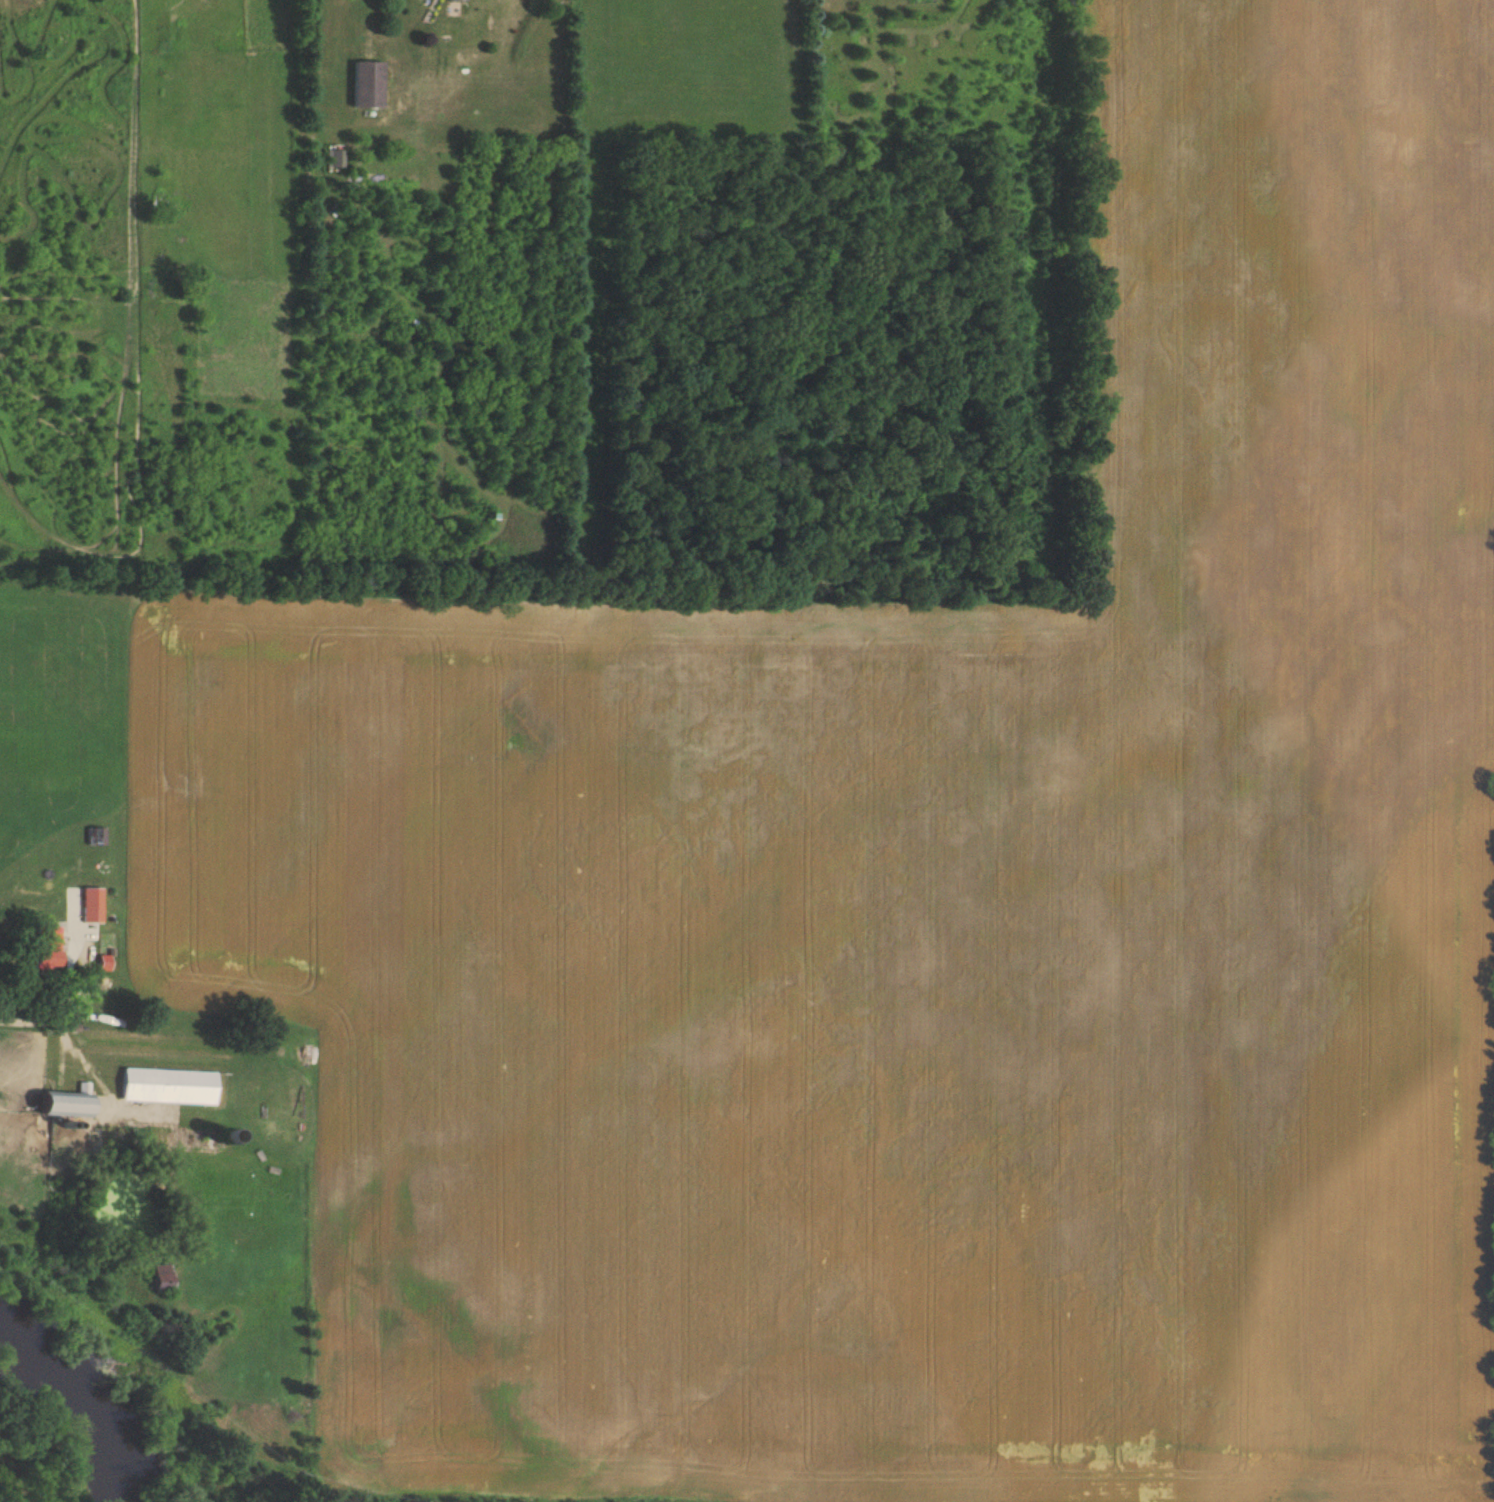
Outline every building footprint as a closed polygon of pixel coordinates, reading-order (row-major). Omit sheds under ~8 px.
[(353,62),(353,108),(383,108),(383,62),(353,62)] [(89,845),(105,845),(105,828),(89,828),(89,845)] [(82,924),(103,924),(103,889),(82,889),(82,924)] [(28,946),(28,972),(56,972),(56,950),(46,950),(46,946),(28,946)] [(108,970),(108,957),(97,957),(97,970),(108,970)] [(121,1102),(218,1105),(219,1073),(122,1069),(121,1102)] [(82,1093),(36,1092),(36,1116),(90,1117),(91,1089),(82,1088),(82,1093)] [(171,1264),(152,1264),(152,1291),(171,1291),(171,1264)]
